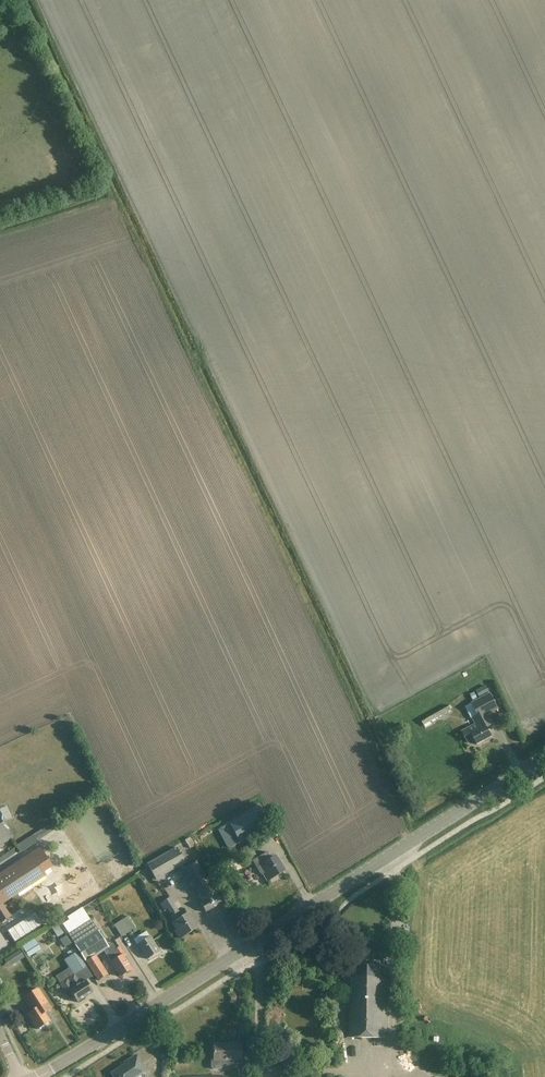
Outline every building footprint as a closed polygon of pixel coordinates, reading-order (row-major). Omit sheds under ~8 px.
[(499,710),(491,693),(471,703),(465,706),(475,725),(462,731),(468,743),(475,740),(477,745),(492,738),(486,727),(489,726),(492,724),(487,716),(499,710)] [(268,829),(257,809),(200,840),(210,860),(268,829)] [(12,839),(0,814),(0,845),(12,839)] [(39,849),(13,866),(15,869),(0,879),(0,922),(1,923),(10,917),(2,905),(46,876),(44,873),(52,868),(39,849)] [(185,864),(177,849),(148,865),(156,880),(175,869),(177,873),(180,871),(186,881),(189,879),(202,901),(200,902),(206,912),(222,903),(217,894),(216,895),(197,861),(185,868),(183,865),(185,864)] [(271,859),(267,853),(253,862),(261,875),(263,874),(267,881),(284,872),(275,857),(271,859)] [(242,870),(237,859),(220,867),(225,878),(242,870)] [(182,917),(169,898),(160,904),(164,911),(167,909),(171,916),(170,917),(174,923),(173,923),(177,930),(175,931),(180,939),(196,929),(187,914),(182,917)] [(83,906),(69,917),(77,928),(91,917),(83,906)] [(135,928),(128,917),(114,926),(122,937),(135,928)] [(85,962),(98,981),(108,974),(95,955),(108,946),(91,920),(67,935),(85,962)] [(160,953),(150,937),(135,947),(139,952),(142,950),(148,960),(160,953)] [(41,949),(36,943),(28,948),(26,945),(22,947),(27,955),(30,953),(31,955),(41,949)] [(125,954),(120,947),(114,951),(119,959),(111,963),(120,978),(132,970),(123,955),(125,954)] [(10,966),(26,960),(22,952),(7,959),(10,966)] [(89,973),(76,953),(69,957),(79,972),(74,975),(70,968),(56,977),(60,984),(66,993),(70,991),(77,1002),(92,993),(83,977),(89,973)] [(350,996),(349,1038),(386,1039),(387,979),(380,978),(380,963),(368,962),(366,959),(361,959),(359,962),(358,962),(357,978),(353,978),(352,996),(350,996)] [(51,1009),(38,989),(23,998),(28,1006),(30,1005),(33,1011),(28,1014),(33,1023),(32,1024),(35,1029),(36,1028),(38,1030),(50,1022),(44,1013),(51,1009)] [(242,1061),(241,1044),(231,1044),(231,1045),(213,1045),(214,1061),(242,1061)] [(136,1056),(124,1064),(125,1065),(112,1074),(114,1076),(137,1076),(143,1073),(138,1066),(141,1064),(136,1056)]
